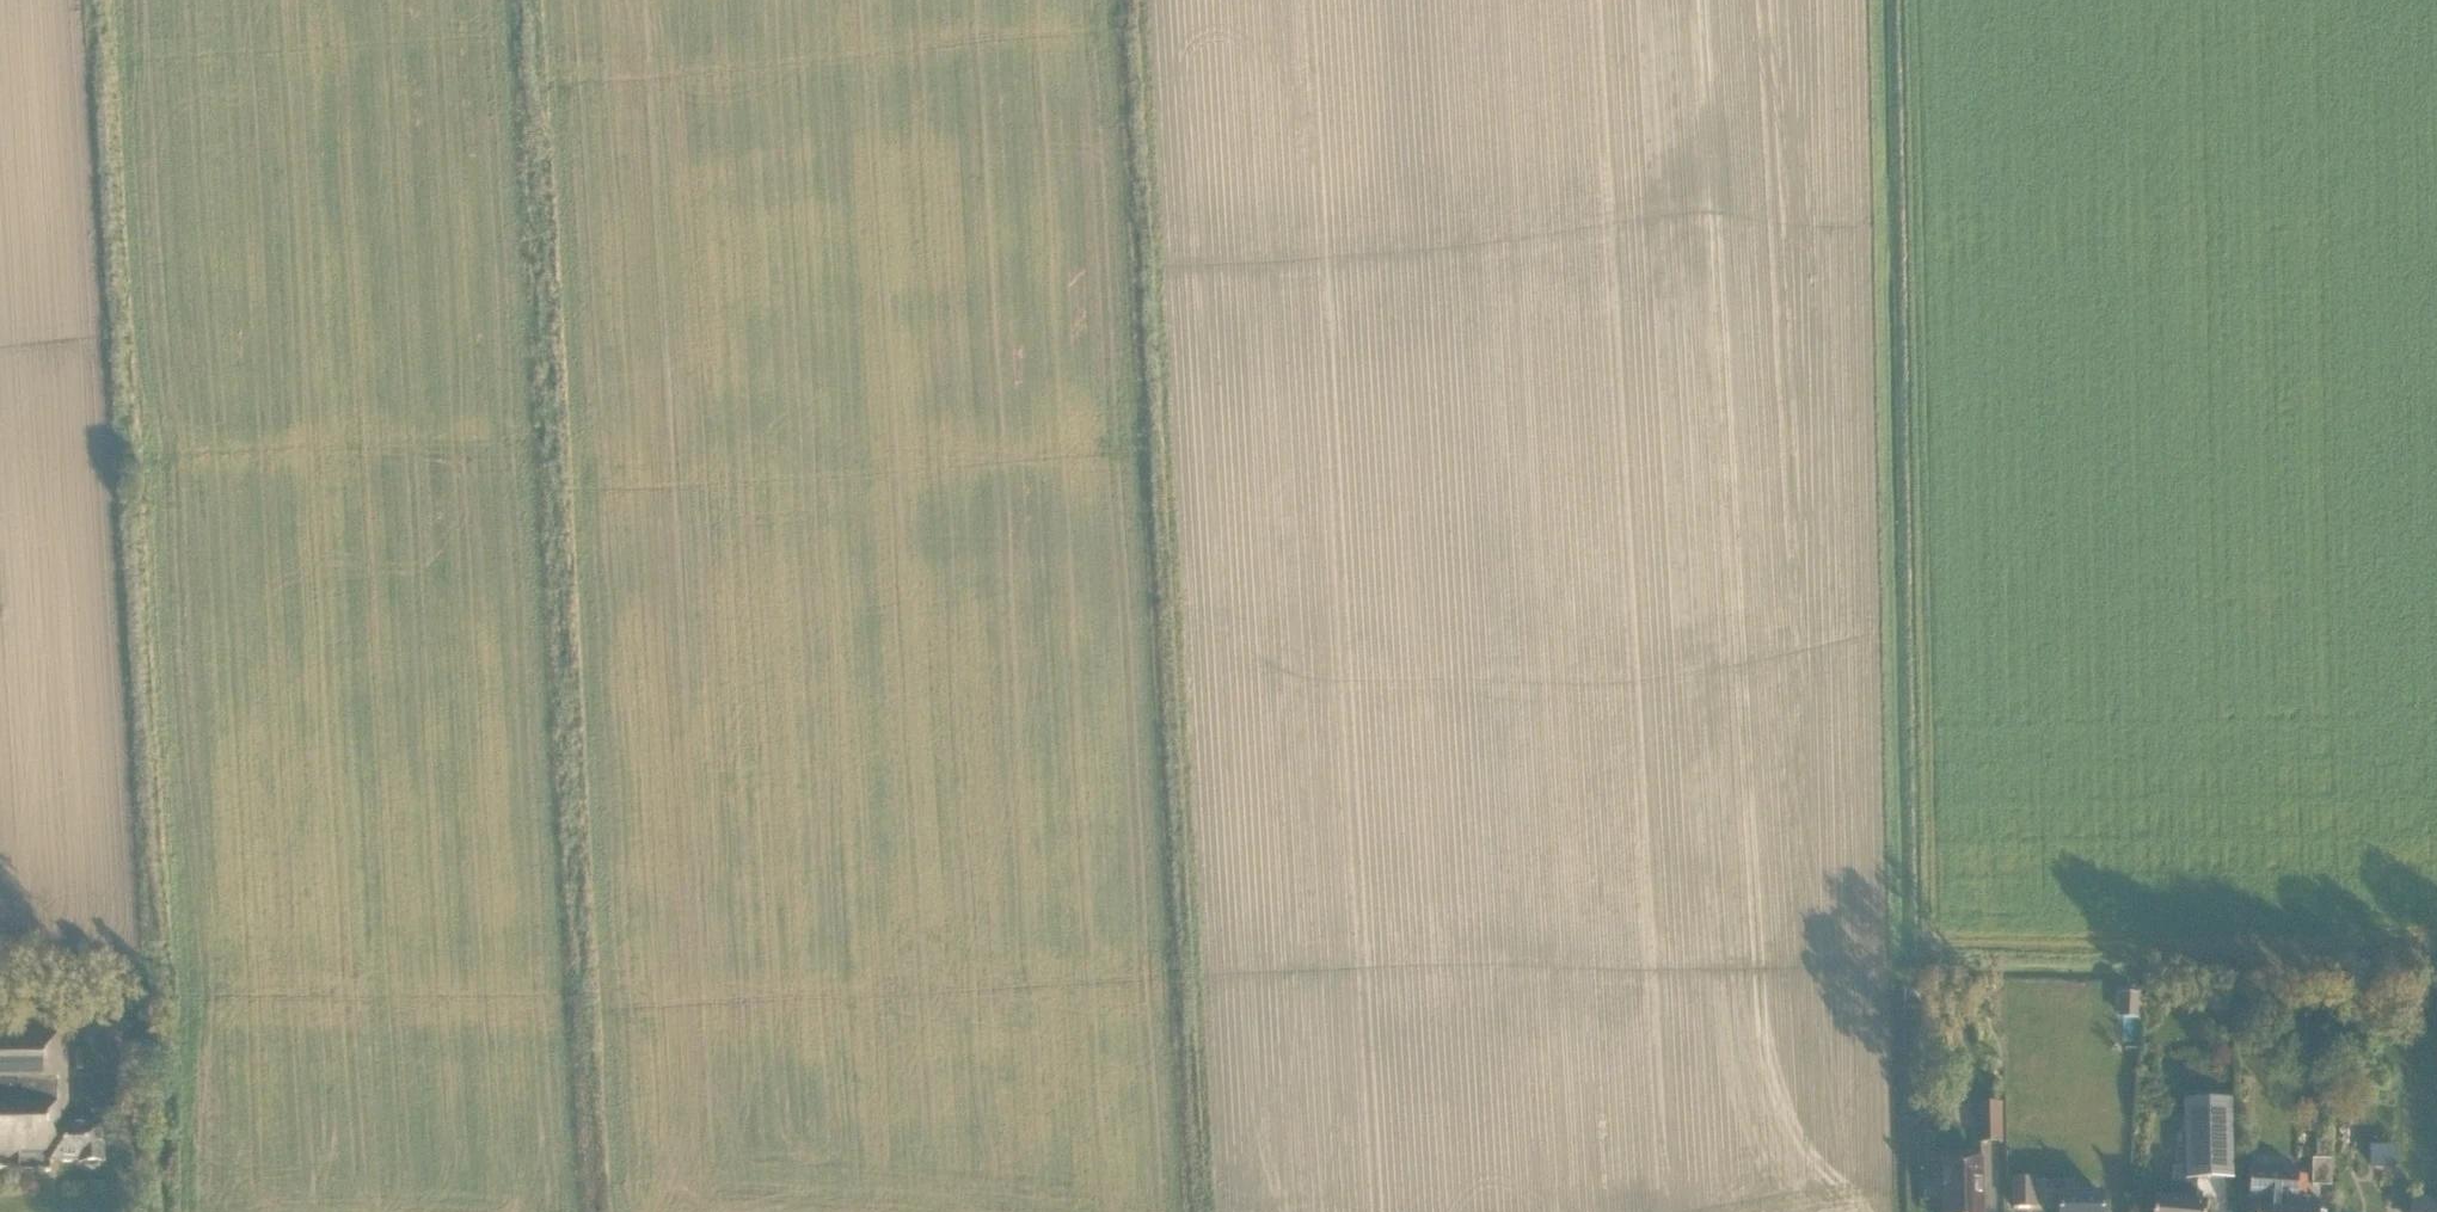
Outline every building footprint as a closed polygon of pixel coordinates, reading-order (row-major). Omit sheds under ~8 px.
[(105,1164),(104,1126),(95,1126),(95,1110),(79,1110),(79,1116),(69,1116),(67,1019),(0,1020),(0,1170),(20,1169),(20,1173),(52,1172),(52,1163),(81,1162),(81,1165),(84,1165),(88,1170),(99,1170),(102,1164),(105,1164)] [(1977,1105),(1978,1145),(2002,1144),(2002,1105),(1977,1105)] [(2239,1171),(2240,1142),(2212,1142),(2211,1170),(2239,1171)] [(1982,1157),(1944,1158),(1945,1211),(1984,1211),(1982,1157)] [(2312,1160),(2312,1187),(2332,1187),(2332,1160),(2329,1160),(2315,1160),(2312,1160)] [(2185,1170),(2174,1169),(2172,1200),(2156,1198),(2155,1211),(2206,1211),(2207,1203),(2196,1203),(2199,1171),(2185,1170)] [(2320,1199),(2304,1198),(2306,1179),(2299,1178),(2299,1176),(2252,1173),(2250,1198),(2259,1198),(2258,1211),(2319,1211),(2320,1199)] [(2036,1208),(2036,1197),(2060,1197),(2060,1211),(2103,1211),(2103,1195),(2074,1195),(2074,1184),(2067,1185),(2067,1182),(2036,1182),(2036,1179),(2015,1179),(2015,1208),(2036,1208)] [(2420,1196),(2419,1211),(2436,1211),(2436,1197),(2420,1196)]
